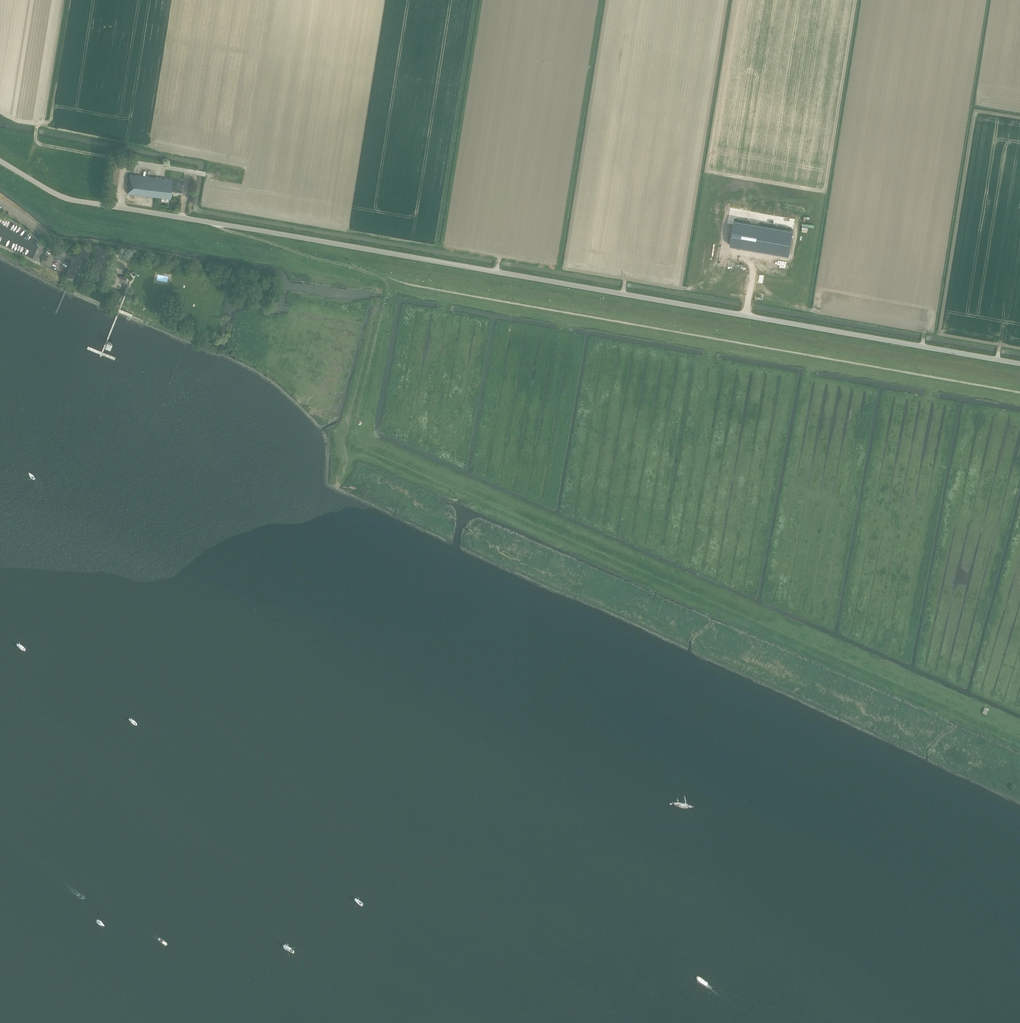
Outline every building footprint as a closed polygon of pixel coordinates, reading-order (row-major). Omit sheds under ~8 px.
[(183,181),(173,179),(130,174),(128,193),(170,198),(171,190),(182,191),(183,181)]
